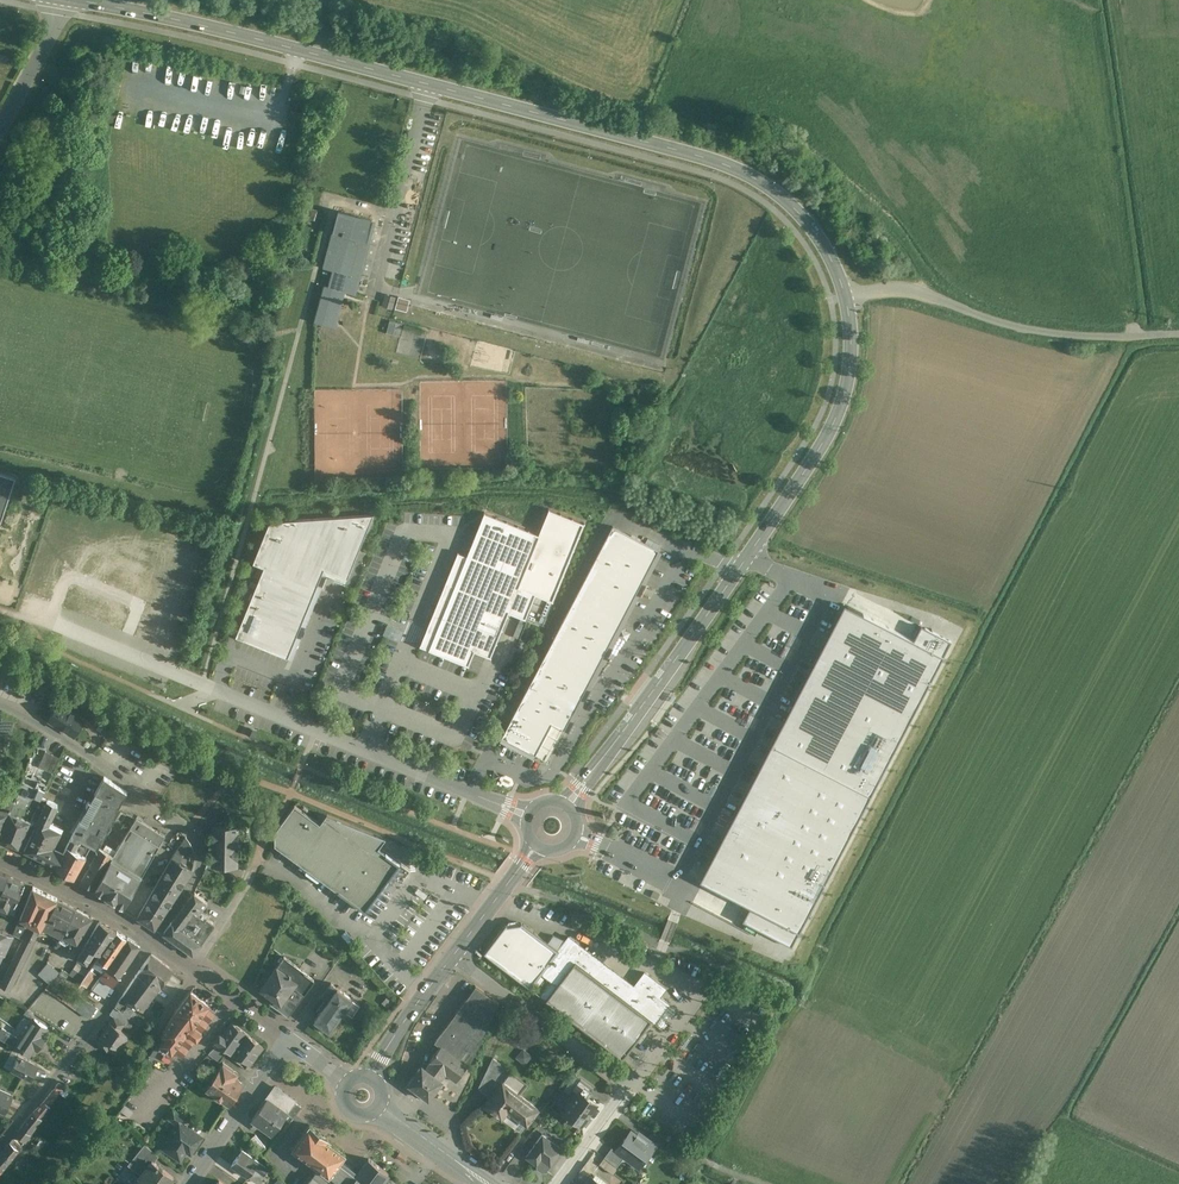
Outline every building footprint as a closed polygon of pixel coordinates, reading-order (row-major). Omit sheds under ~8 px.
[(372,220),(338,211),(332,232),(323,267),(333,270),(328,286),(328,287),(344,291),(352,293),(357,275),(352,274),(362,240),(366,241),(372,220)] [(344,291),(328,287),(328,286),(324,285),(315,322),(318,310),(337,315),(344,291)] [(407,311),(410,299),(398,295),(394,307),(407,311)] [(393,299),(385,297),(383,305),(391,307),(393,299)] [(396,322),(389,320),(386,333),(393,335),(396,322)] [(403,323),(396,322),(393,335),(399,336),(403,323)] [(419,359),(427,333),(404,326),(396,352),(419,359)] [(0,473),(0,523),(1,523),(16,478),(0,473)] [(480,511),(463,553),(455,550),(417,643),(465,663),(471,648),(490,656),(508,611),(525,618),(536,592),(551,598),(582,521),(544,506),(533,532),(480,511)] [(373,513),(270,521),(253,562),(259,565),(264,567),(260,577),(236,636),(287,657),(324,567),(328,569),(347,577),(351,567),(373,513)] [(612,525),(507,726),(502,737),(535,754),(551,722),(563,729),(574,709),(658,549),(612,525)] [(264,567),(259,565),(255,575),(260,577),(264,567)] [(817,654),(810,667),(909,717),(949,639),(920,625),(913,639),(843,603),(817,654)] [(909,717),(810,667),(786,713),(771,744),(869,795),(909,717)] [(85,721),(58,704),(49,720),(75,737),(85,721)] [(7,745),(8,740),(13,728),(15,722),(2,717),(0,723),(0,762),(7,745)] [(26,732),(13,728),(8,740),(22,745),(26,732)] [(869,795),(771,744),(714,854),(700,881),(749,906),(742,920),(791,946),(869,795)] [(60,758),(45,751),(38,767),(53,773),(60,758)] [(86,824),(80,821),(67,845),(86,855),(90,847),(89,846),(90,844),(96,848),(127,792),(104,777),(95,794),(101,797),(86,824)] [(40,782),(38,788),(21,781),(15,799),(9,813),(0,839),(0,840),(18,847),(47,785),(40,782)] [(8,812),(9,813),(15,799),(0,795),(0,835),(8,812)] [(58,805),(47,800),(34,826),(35,827),(24,850),(46,861),(47,860),(54,844),(61,831),(48,825),(58,805)] [(385,838),(327,815),(320,824),(318,823),(317,822),(306,814),(305,813),(304,813),(295,807),(295,806),(294,805),(293,807),(294,807),(287,816),(286,817),(281,823),(280,824),(281,825),(276,831),(275,831),(274,832),(274,834),(275,834),(275,844),(275,846),(276,846),(279,848),(280,849),(291,857),(292,858),(303,866),(304,867),(315,875),(316,876),(316,875),(327,883),(327,884),(328,884),(339,892),(340,893),(351,901),(352,902),(363,910),(364,911),(365,910),(372,900),(373,899),(372,899),(376,894),(377,894),(378,893),(377,893),(381,887),(382,887),(382,886),(389,877),(390,876),(398,865),(399,864),(398,863),(386,855),(387,855),(385,854),(378,849),(385,838)] [(136,818),(113,855),(103,872),(94,890),(123,908),(140,879),(162,841),(165,836),(136,818)] [(208,846),(210,849),(210,866),(238,866),(238,825),(211,825),(210,843),(208,846)] [(189,841),(186,837),(175,853),(194,857),(194,856),(193,851),(191,846),(189,841)] [(65,850),(54,844),(47,860),(46,861),(56,866),(65,850)] [(86,855),(67,845),(65,850),(56,866),(56,867),(74,878),(74,877),(86,856),(86,855)] [(113,855),(99,848),(90,865),(103,872),(113,855)] [(170,859),(137,917),(154,928),(191,872),(170,859)] [(103,872),(90,865),(81,882),(94,890),(103,872)] [(217,875),(205,870),(202,877),(213,882),(217,875)] [(0,872),(0,892),(1,892),(0,895),(0,898),(8,875),(8,874),(0,872)] [(8,875),(0,898),(0,907),(13,913),(19,900),(17,899),(25,883),(8,875)] [(57,898),(33,886),(30,893),(20,918),(21,918),(18,925),(27,929),(25,934),(35,939),(43,923),(57,898)] [(207,902),(194,892),(179,912),(187,918),(193,911),(198,915),(198,914),(207,902)] [(76,908),(57,898),(43,923),(49,926),(47,929),(61,936),(76,908)] [(92,917),(76,908),(61,936),(59,940),(66,945),(69,939),(77,943),(92,917)] [(193,911),(187,918),(179,912),(172,922),(171,922),(163,933),(193,954),(215,924),(206,917),(205,919),(198,914),(198,915),(193,911)] [(100,920),(76,956),(87,963),(95,950),(100,953),(116,931),(100,920)] [(534,933),(525,926),(525,925),(523,924),(521,923),(520,924),(507,926),(505,925),(504,927),(503,927),(502,929),(495,939),(494,939),(493,941),(484,953),(484,952),(484,953),(484,954),(484,955),(485,954),(495,962),(494,962),(496,963),(506,970),(505,971),(507,972),(507,971),(517,978),(516,979),(518,980),(528,987),(528,988),(529,988),(541,972),(558,951),(557,950),(547,942),(545,941),(535,933),(534,932),(534,933)] [(27,929),(18,925),(14,933),(23,937),(25,934),(27,929)] [(0,930),(0,952),(5,954),(13,935),(0,930)] [(100,953),(93,963),(99,967),(103,962),(108,965),(128,938),(116,931),(100,953)] [(0,985),(10,991),(35,939),(25,934),(23,937),(0,985)] [(603,962),(603,963),(595,957),(596,956),(594,955),(594,956),(593,955),(586,950),(586,949),(584,948),(578,943),(576,942),(569,937),(570,937),(569,936),(569,937),(568,936),(568,937),(568,936),(567,937),(568,937),(558,949),(557,950),(558,951),(541,972),(541,973),(542,974),(542,973),(557,985),(546,999),(545,999),(545,1000),(546,1001),(545,1001),(546,1001),(554,1007),(554,1008),(556,1009),(556,1008),(564,1014),(564,1015),(565,1016),(573,1022),(575,1023),(583,1029),(582,1029),(584,1031),(584,1030),(592,1036),(592,1037),(594,1038),(594,1037),(602,1043),(601,1044),(603,1045),(611,1051),(612,1052),(613,1052),(621,1058),(621,1059),(622,1059),(622,1058),(623,1059),(623,1058),(629,1050),(630,1049),(630,1048),(637,1040),(641,1043),(648,1033),(644,1030),(650,1021),(651,1022),(651,1021),(651,1020),(632,1006),(642,993),(634,986),(633,986),(633,985),(632,984),(631,984),(624,979),(624,978),(622,977),(614,971),(613,970),(612,970),(605,964),(603,962)] [(108,965),(106,968),(119,976),(140,945),(128,937),(128,938),(108,965)] [(151,954),(123,995),(129,1000),(143,1009),(145,1006),(150,1000),(171,970),(172,970),(173,969),(151,954)] [(304,972),(284,957),(277,967),(276,967),(269,977),(271,978),(262,991),(273,999),(269,1003),(288,1016),(314,981),(303,973),(304,972)] [(59,972),(47,962),(38,973),(49,983),(59,972)] [(89,970),(77,962),(73,968),(85,976),(89,970)] [(99,967),(97,970),(102,973),(106,968),(108,965),(103,962),(99,967)] [(85,976),(81,982),(87,986),(97,970),(99,967),(93,963),(89,970),(85,976)] [(85,976),(73,968),(69,974),(81,982),(85,976)] [(119,976),(106,968),(102,973),(93,987),(106,996),(119,976)] [(665,988),(644,972),(634,986),(642,993),(632,1006),(651,1020),(651,1021),(654,1023),(655,1023),(655,1022),(661,1014),(662,1014),(662,1013),(668,1005),(669,1005),(668,1004),(669,1004),(659,997),(665,988)] [(360,1004),(331,984),(321,997),(328,1001),(314,1021),(329,1032),(345,1010),(352,1015),(360,1004)] [(475,986),(435,1043),(440,1047),(441,1046),(468,1066),(467,1066),(470,1067),(498,1003),(475,986)] [(191,991),(174,1013),(175,1013),(162,1034),(164,1037),(159,1044),(172,1053),(173,1051),(181,1057),(195,1038),(196,1039),(202,1032),(201,1031),(215,1012),(207,1006),(208,1004),(191,991)] [(78,995),(71,1006),(76,1010),(84,999),(78,995)] [(123,995),(110,1013),(113,1016),(114,1015),(125,1023),(135,1009),(127,1004),(129,1000),(123,995)] [(95,1006),(84,999),(76,1010),(87,1017),(95,1006)] [(154,1003),(150,1000),(145,1006),(149,1009),(154,1003)] [(35,1014),(27,1009),(24,1013),(31,1018),(35,1014)] [(125,1023),(114,1015),(113,1016),(109,1021),(121,1029),(125,1023)] [(34,1019),(25,1033),(23,1032),(17,1041),(19,1042),(16,1046),(29,1055),(34,1047),(38,1050),(46,1037),(42,1035),(47,1027),(34,1019)] [(121,1029),(109,1021),(99,1036),(100,1036),(112,1044),(120,1050),(130,1036),(121,1029)] [(245,1033),(231,1023),(222,1034),(219,1032),(213,1041),(230,1054),(245,1033)] [(2,1028),(0,1031),(0,1039),(11,1046),(17,1037),(2,1028)] [(263,1047),(246,1034),(234,1052),(249,1065),(263,1047)] [(112,1044),(100,1036),(95,1043),(107,1051),(112,1044)] [(226,1054),(216,1046),(209,1053),(220,1061),(226,1054)] [(468,1066),(441,1046),(440,1047),(430,1061),(431,1062),(425,1069),(441,1081),(447,1074),(456,1081),(467,1066),(468,1066)] [(37,1066),(18,1056),(11,1070),(30,1079),(37,1066)] [(529,1086),(492,1059),(478,1088),(492,1098),(503,1083),(521,1096),(529,1086)] [(237,1073),(223,1063),(206,1088),(229,1104),(242,1085),(241,1082),(234,1077),(237,1073)] [(425,1069),(421,1066),(406,1088),(415,1095),(418,1091),(429,1100),(442,1081),(425,1069)] [(445,1080),(433,1097),(438,1100),(433,1108),(441,1113),(453,1095),(459,1099),(463,1093),(445,1080)] [(594,1090),(580,1080),(572,1091),(577,1095),(579,1092),(588,1098),(594,1090)] [(44,1101),(33,1112),(40,1117),(49,1105),(63,1085),(59,1082),(44,1101)] [(521,1096),(503,1083),(492,1098),(485,1107),(521,1134),(539,1110),(521,1096)] [(275,1087),(261,1107),(261,1106),(252,1118),(260,1125),(261,1125),(263,1122),(274,1130),(287,1113),(295,1102),(295,1101),(275,1087)] [(0,1089),(0,1110),(5,1113),(13,1095),(0,1089)] [(588,1098),(579,1092),(577,1095),(564,1113),(581,1125),(596,1104),(588,1098)] [(301,1106),(295,1102),(287,1113),(293,1117),(301,1106)] [(187,1118),(173,1108),(167,1118),(177,1125),(179,1121),(183,1124),(187,1118)] [(33,1112),(21,1126),(15,1134),(24,1140),(40,1117),(33,1112)] [(177,1125),(162,1148),(180,1160),(186,1150),(191,1153),(202,1136),(183,1124),(179,1121),(177,1125)] [(274,1130),(263,1122),(261,1125),(260,1125),(259,1127),(271,1135),(274,1130)] [(327,1140),(328,1138),(325,1136),(325,1135),(319,1130),(318,1131),(309,1124),(292,1148),(319,1168),(307,1183),(380,1183),(388,1172),(368,1157),(358,1171),(352,1166),(353,1165),(351,1163),(349,1161),(348,1163),(341,1159),(345,1153),(327,1140)] [(630,1129),(615,1150),(639,1167),(656,1143),(638,1130),(636,1133),(630,1129)] [(266,1147),(255,1134),(250,1138),(260,1151),(266,1147)] [(562,1149),(542,1134),(526,1157),(536,1164),(537,1167),(542,1171),(545,1171),(546,1171),(562,1149)] [(21,1144),(12,1137),(9,1141),(18,1148),(21,1144)] [(0,1152),(0,1170),(18,1148),(9,1141),(0,1152)] [(159,1156),(145,1144),(139,1150),(144,1154),(152,1160),(154,1162),(159,1156)] [(139,1150),(128,1165),(133,1169),(144,1154),(139,1150)] [(259,1161),(242,1150),(231,1165),(248,1176),(259,1183),(269,1169),(258,1162),(259,1161)] [(144,1154),(133,1169),(140,1175),(152,1160),(144,1154)] [(619,1168),(604,1157),(599,1164),(613,1175),(619,1168)] [(152,1160),(140,1175),(133,1183),(169,1183),(174,1178),(173,1178),(173,1177),(154,1162),(152,1160)]
